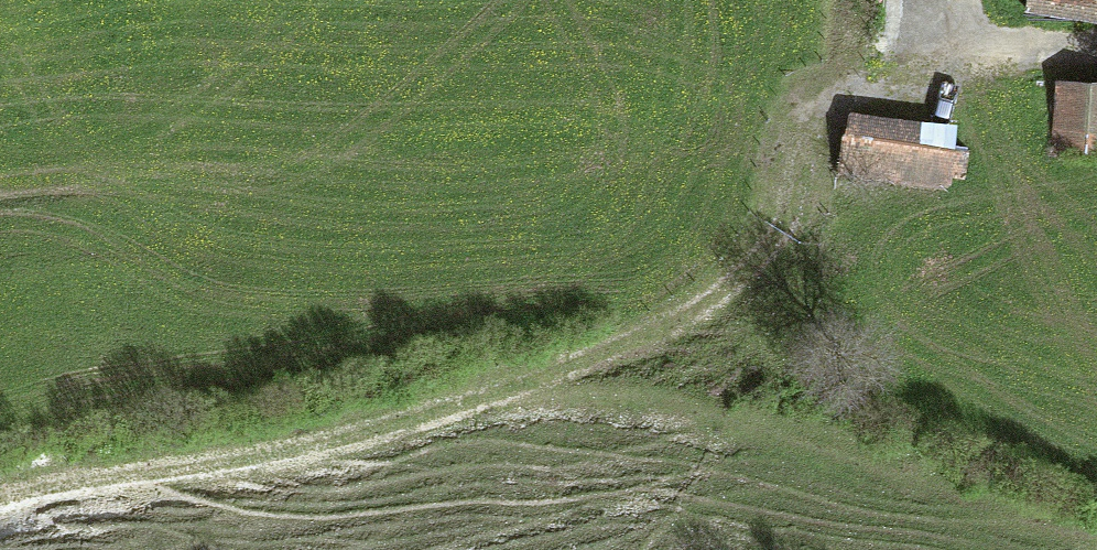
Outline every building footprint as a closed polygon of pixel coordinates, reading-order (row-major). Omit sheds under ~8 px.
[(1053,83),(1042,149),(1096,158),(1096,90),(1053,83)] [(948,136),(846,120),(837,178),(939,194),(948,136)]
